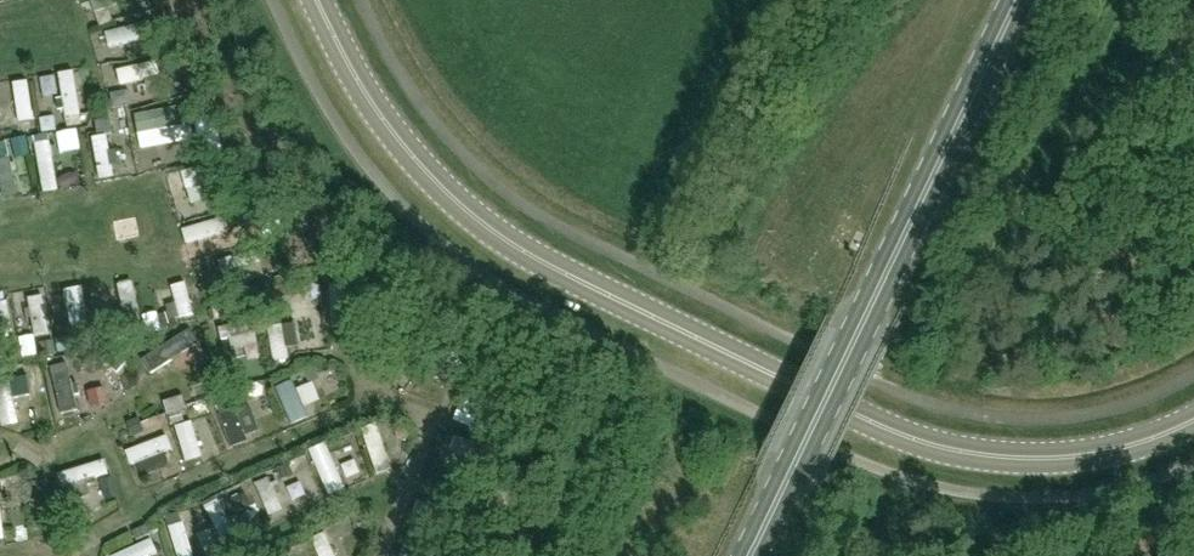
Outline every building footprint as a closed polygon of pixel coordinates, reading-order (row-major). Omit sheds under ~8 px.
[(132,46),(116,51),(123,71),(139,66),(132,46)] [(152,94),(146,74),(133,78),(139,98),(152,94)] [(71,81),(77,130),(91,129),(85,79),(71,81)] [(24,91),(30,128),(44,126),(38,89),(24,91)] [(5,159),(16,144),(1,134),(0,135),(0,156),(5,159)] [(116,142),(98,149),(114,192),(132,186),(116,142)] [(163,165),(185,159),(180,143),(158,150),(163,165)] [(85,152),(56,153),(57,181),(72,180),(73,192),(87,191),(85,152)] [(6,174),(16,209),(33,204),(23,170),(6,174)] [(193,236),(197,252),(234,241),(230,225),(193,236)] [(141,288),(128,291),(137,323),(150,320),(141,288)] [(193,290),(181,293),(190,327),(202,324),(193,290)] [(37,303),(45,346),(59,343),(51,301),(37,303)] [(259,327),(229,337),(238,361),(267,350),(259,327)] [(316,329),(280,332),(282,367),(300,366),(299,356),(317,355),(316,329)] [(115,408),(113,390),(95,392),(97,410),(115,408)] [(191,402),(173,407),(178,421),(195,415),(191,402)] [(243,412),(229,417),(242,450),(255,445),(243,412)] [(197,474),(212,470),(203,432),(188,436),(197,474)] [(137,455),(147,479),(185,464),(176,440),(137,455)] [(319,456),(340,505),(355,498),(334,450),(319,456)] [(67,477),(71,492),(116,479),(112,464),(67,477)] [(10,494),(33,492),(32,479),(9,481),(10,494)] [(14,547),(5,490),(0,491),(0,549),(14,547)] [(271,502),(281,525),(294,520),(285,497),(271,502)] [(194,527),(180,530),(185,555),(200,555),(194,527)] [(159,541),(128,555),(166,555),(159,541)]
